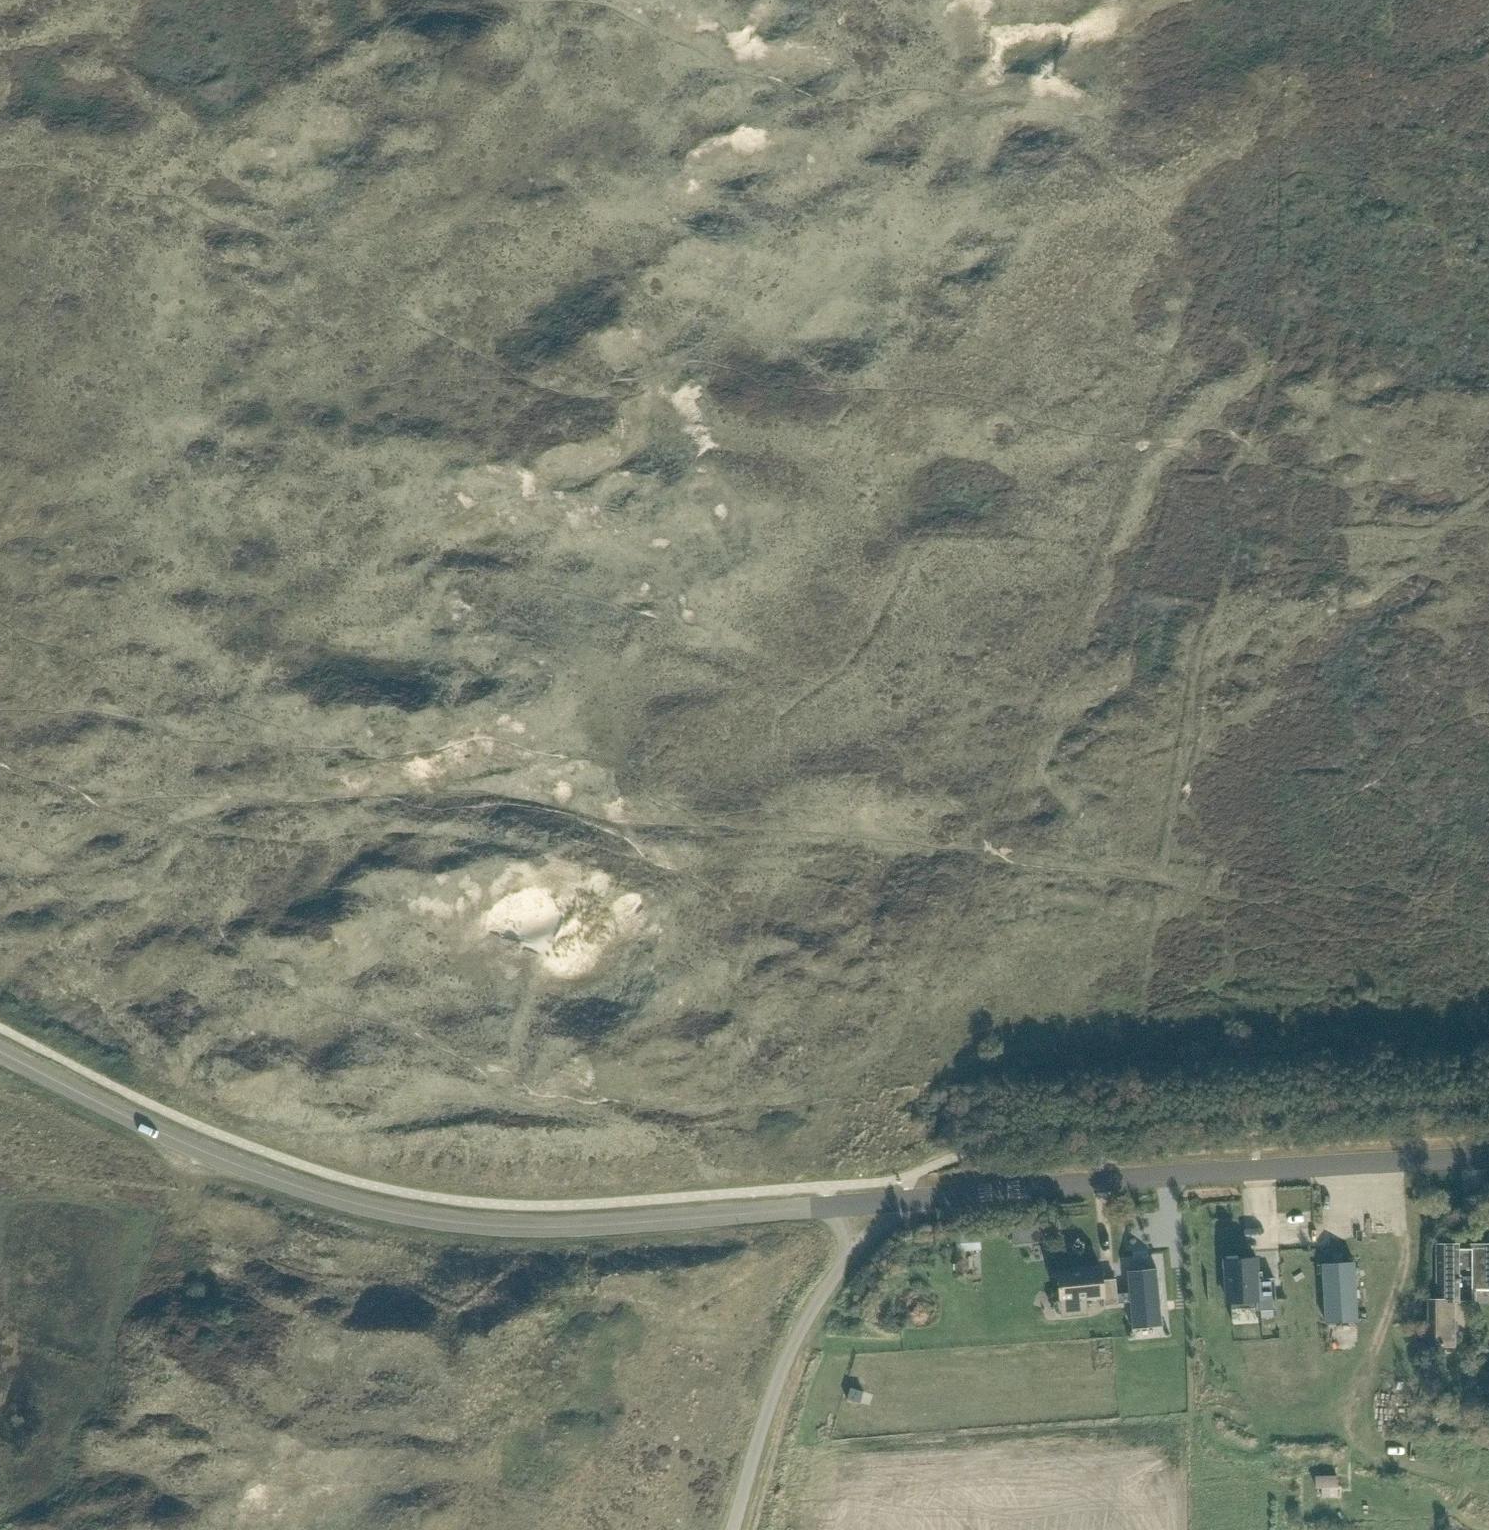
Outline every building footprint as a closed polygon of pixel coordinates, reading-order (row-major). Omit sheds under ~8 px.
[(957,1251),(981,1250),(980,1233),(956,1235),(957,1251)] [(1430,1300),(1430,1345),(1452,1345),(1452,1301),(1472,1301),(1472,1287),(1488,1287),(1488,1249),(1457,1249),(1457,1245),(1438,1245),(1438,1300),(1430,1300)] [(1256,1258),(1226,1260),(1228,1303),(1256,1301),(1257,1311),(1261,1311),(1261,1317),(1273,1317),(1273,1310),(1276,1310),(1274,1278),(1263,1279),(1262,1272),(1257,1272),(1256,1258)] [(1354,1262),(1322,1264),(1326,1324),(1358,1322),(1354,1262)] [(1052,1301),(1050,1308),(1053,1314),(1059,1316),(1059,1317),(1086,1314),(1084,1298),(1101,1296),(1102,1305),(1116,1304),(1116,1303),(1127,1302),(1130,1328),(1132,1328),(1132,1325),(1158,1323),(1158,1326),(1160,1326),(1155,1268),(1153,1268),(1153,1271),(1127,1274),(1127,1271),(1125,1271),(1127,1293),(1115,1294),(1113,1279),(1100,1280),(1099,1268),(1054,1273),(1056,1292),(1057,1297),(1058,1297),(1058,1299),(1052,1301)] [(850,1388),(847,1399),(860,1403),(863,1391),(850,1388)] [(829,1396),(826,1409),(836,1412),(840,1399),(829,1396)]
